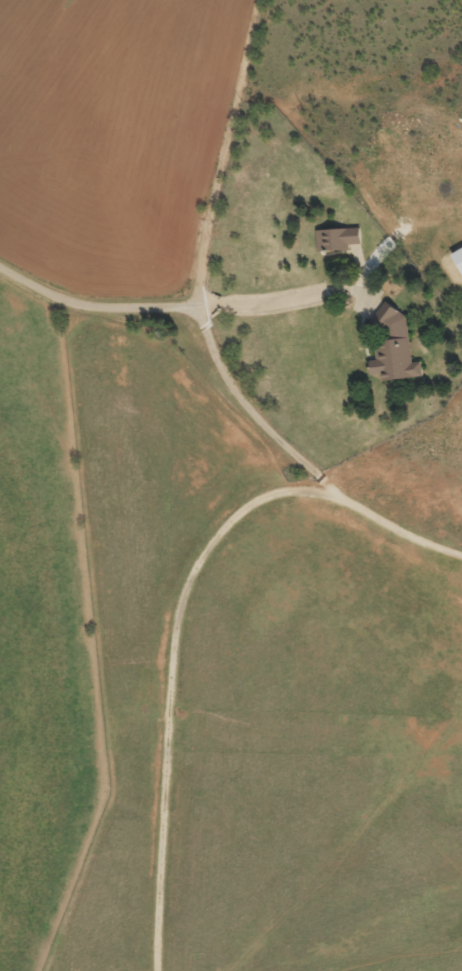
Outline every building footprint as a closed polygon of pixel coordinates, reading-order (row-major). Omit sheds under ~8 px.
[(317,250),(350,249),(349,243),(361,243),(360,227),(317,228),(317,250)] [(461,271),(461,248),(452,253),(461,271)] [(407,313),(397,314),(396,302),(378,304),(380,325),(388,324),(390,341),(371,343),(375,376),(383,375),(383,380),(423,375),(421,360),(412,361),(407,313)]
